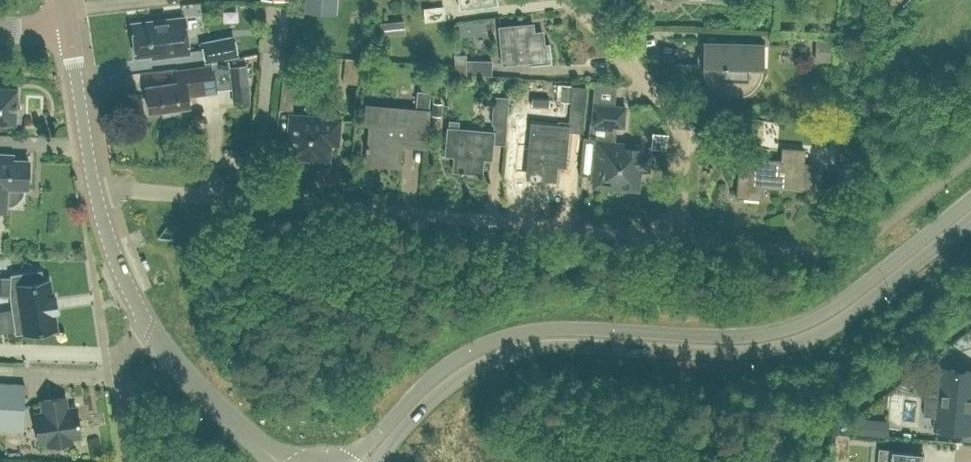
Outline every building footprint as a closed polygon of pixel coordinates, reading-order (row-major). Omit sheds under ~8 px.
[(337,0),(304,0),(303,11),(336,13),(337,0)] [(424,20),(445,18),(444,5),(423,7),(424,20)] [(185,16),(131,22),(135,55),(151,54),(151,58),(189,53),(185,16)] [(380,35),(404,33),(403,19),(379,21),(380,35)] [(529,32),(528,23),(499,26),(503,63),(530,60),(530,64),(551,62),(549,41),(543,42),(542,30),(529,32)] [(200,40),(204,63),(237,56),(233,34),(200,40)] [(815,61),(829,61),(830,39),(815,39),(815,61)] [(761,72),(762,67),(763,67),(764,43),(702,41),(701,65),(702,65),(703,75),(708,84),(715,91),(724,95),(733,96),(743,94),(751,89),(758,81),(761,72)] [(295,73),(305,74),(307,55),(284,53),(283,71),(295,73)] [(465,58),(466,58),(466,53),(453,53),(455,73),(464,73),(465,58)] [(465,58),(464,73),(491,74),(492,60),(466,58),(465,58)] [(353,83),(356,62),(345,61),(342,81),(353,83)] [(247,63),(228,65),(231,87),(249,85),(247,63)] [(189,105),(187,95),(216,91),(212,64),(176,70),(178,81),(146,86),(149,110),(163,108),(164,114),(179,112),(179,107),(189,105)] [(295,73),(283,71),(279,107),(292,109),(295,73)] [(585,107),(589,107),(591,82),(564,80),(562,100),(564,100),(563,104),(569,105),(570,105),(567,131),(582,132),(583,126),(585,107)] [(15,124),(15,120),(19,120),(20,107),(16,107),(17,87),(0,86),(0,123),(15,124)] [(416,109),(367,105),(365,122),(370,122),(366,162),(398,165),(400,143),(426,145),(429,111),(430,91),(418,90),(416,109)] [(506,125),(508,97),(493,95),(491,123),(506,125)] [(442,103),(432,101),(431,114),(440,115),(442,103)] [(592,179),(592,185),(637,189),(639,168),(648,169),(649,154),(642,153),(643,144),(614,141),(615,125),(623,126),(624,106),(592,103),(591,121),(589,121),(588,137),(583,136),(579,174),(591,175),(590,179),(592,179)] [(339,118),(290,114),(287,155),(328,159),(330,135),(338,136),(339,118)] [(445,153),(455,154),(454,169),(482,172),(484,147),(492,148),(494,130),(459,127),(459,120),(448,119),(448,126),(445,153)] [(566,155),(567,137),(530,134),(526,176),(554,179),(556,154),(566,155)] [(782,147),(780,159),(745,156),(743,174),(738,174),(736,195),(760,197),(761,185),(800,189),(804,149),(782,147)] [(29,159),(4,158),(4,153),(0,153),(0,203),(6,203),(10,203),(14,201),(20,196),(22,192),(22,188),(27,188),(29,159)] [(852,185),(853,178),(836,176),(835,183),(852,185)] [(48,282),(43,283),(41,273),(10,277),(10,280),(0,280),(0,298),(9,299),(12,314),(8,314),(10,332),(14,331),(15,337),(55,331),(54,325),(48,282)] [(925,414),(938,415),(936,427),(950,428),(950,430),(960,431),(960,429),(970,431),(970,370),(966,370),(966,369),(956,368),(956,369),(943,367),(941,378),(939,397),(927,396),(925,414)] [(22,430),(25,384),(0,382),(0,429),(22,430)] [(67,407),(65,396),(40,400),(47,445),(72,441),(71,437),(80,436),(76,406),(67,407)] [(856,419),(855,432),(869,433),(870,420),(856,419)] [(835,432),(833,443),(846,444),(847,433),(835,432)] [(925,451),(904,449),(880,446),(878,461),(924,461),(925,451)]
